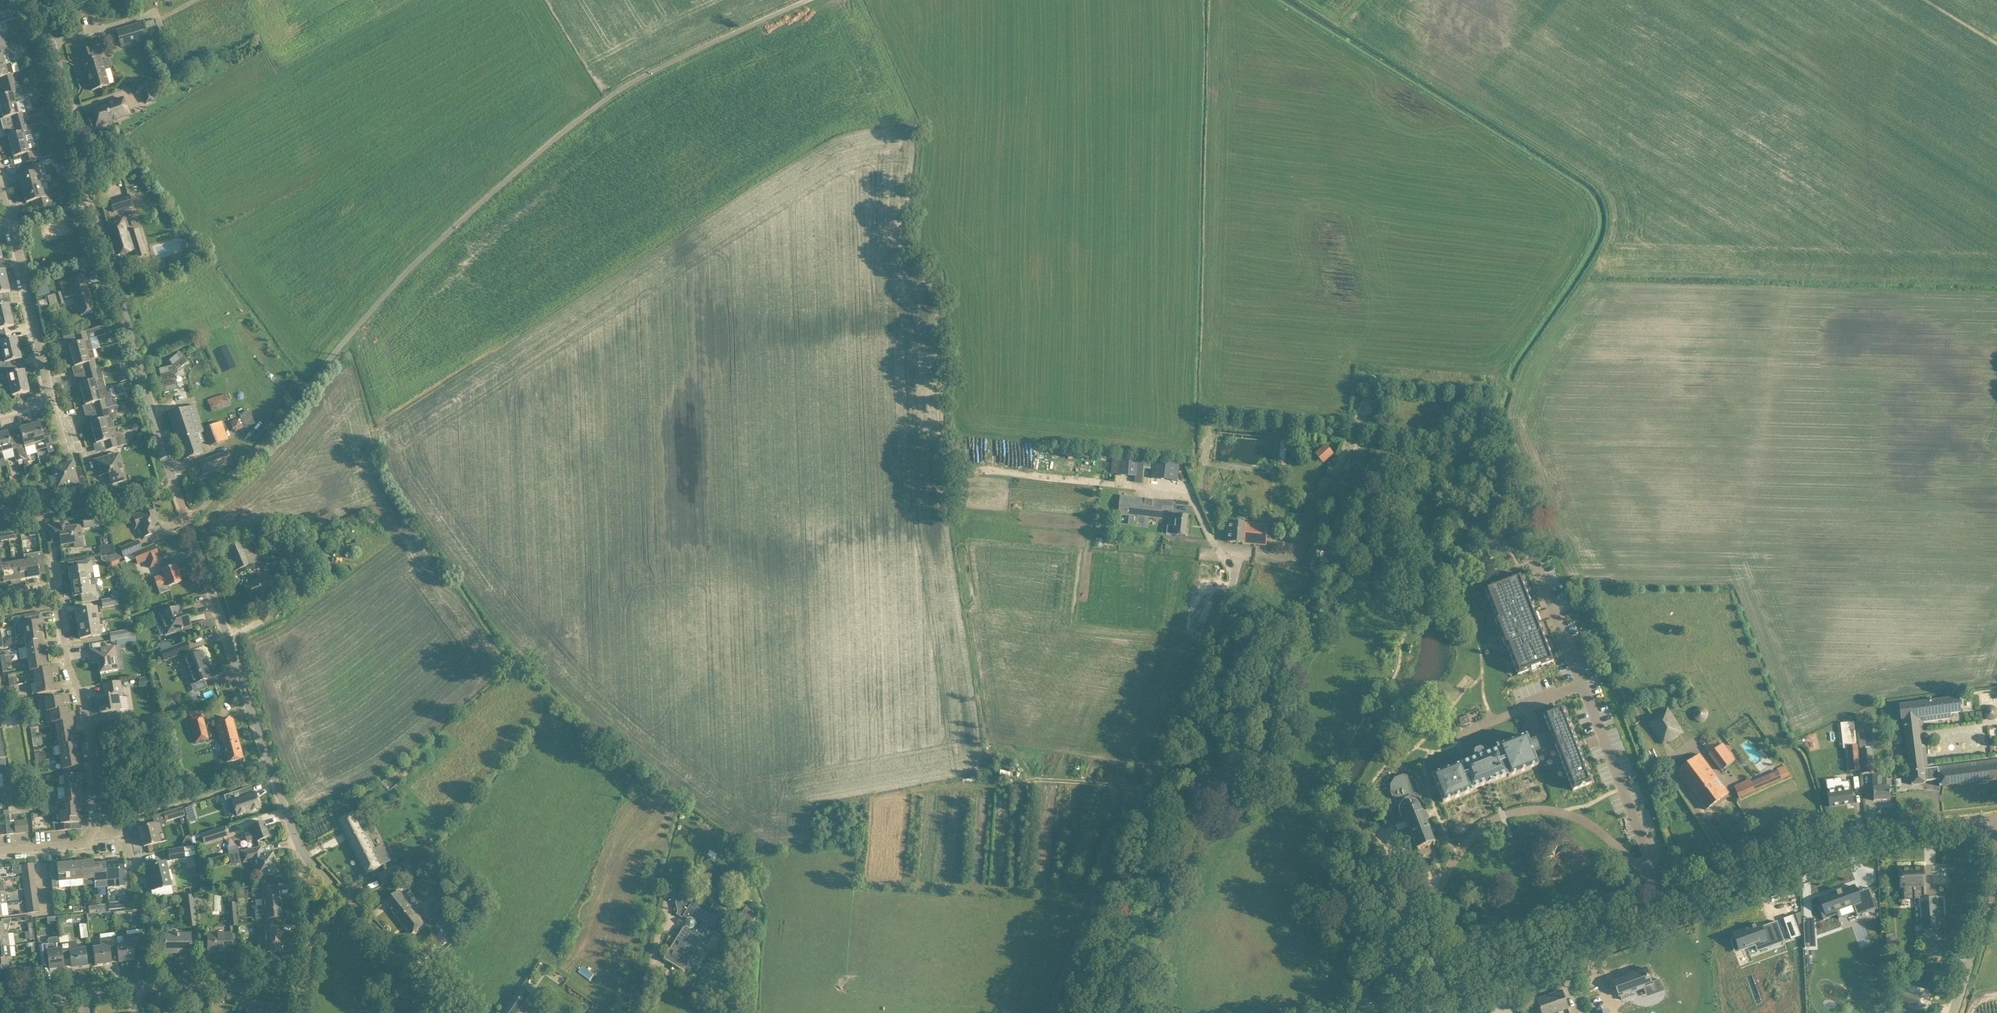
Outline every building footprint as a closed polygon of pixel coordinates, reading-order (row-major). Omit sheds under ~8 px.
[(19,18),(15,7),(8,10),(12,20),(19,18)] [(115,30),(121,47),(147,39),(142,22),(115,30)] [(10,64),(5,45),(0,46),(0,67),(10,64)] [(83,62),(92,91),(107,86),(99,59),(94,60),(90,48),(81,50),(85,61),(83,62)] [(3,87),(15,83),(10,64),(0,67),(0,78),(1,78),(3,87)] [(0,108),(16,104),(14,99),(23,97),(19,82),(15,83),(3,87),(5,95),(0,97),(0,107),(0,108)] [(153,101),(149,90),(142,92),(146,103),(153,101)] [(129,115),(122,98),(91,110),(97,127),(129,115)] [(12,119),(13,125),(26,122),(23,113),(25,113),(22,102),(16,104),(0,108),(3,119),(12,116),(13,119),(12,119)] [(8,136),(11,147),(26,142),(25,137),(31,135),(29,126),(27,127),(26,122),(13,125),(15,131),(16,131),(17,133),(8,136)] [(35,151),(32,140),(26,142),(11,147),(14,157),(20,155),(23,164),(40,159),(38,151),(35,151)] [(61,156),(53,158),(55,164),(63,162),(61,156)] [(19,176),(22,190),(46,183),(41,163),(24,168),(24,169),(27,168),(28,174),(19,176)] [(46,183),(22,190),(26,203),(34,201),(36,211),(52,206),(48,190),(46,183)] [(129,195),(110,200),(114,212),(133,206),(129,195)] [(123,218),(107,223),(116,256),(118,255),(133,251),(134,251),(136,258),(146,255),(139,229),(127,232),(123,218)] [(60,282),(65,298),(74,295),(81,316),(95,311),(83,275),(74,278),(60,282)] [(10,292),(7,281),(0,283),(0,294),(10,292)] [(47,296),(51,307),(64,303),(60,292),(54,294),(47,296)] [(8,304),(0,306),(0,318),(11,315),(8,304)] [(11,315),(0,318),(0,335),(5,334),(4,328),(14,326),(11,315)] [(114,325),(106,327),(109,342),(117,340),(114,325)] [(68,345),(71,356),(93,350),(89,338),(96,336),(94,329),(80,333),(74,335),(75,341),(76,340),(77,343),(68,345)] [(19,348),(16,337),(7,339),(5,334),(0,335),(0,352),(19,348)] [(13,367),(12,361),(21,359),(19,348),(0,352),(0,370),(13,367)] [(83,367),(85,373),(97,370),(94,359),(95,359),(93,350),(71,356),(74,367),(83,364),(84,367),(83,367)] [(163,393),(178,390),(174,372),(182,370),(181,364),(185,363),(183,353),(167,357),(169,366),(157,368),(163,393)] [(10,385),(26,381),(24,370),(14,373),(13,367),(0,370),(0,376),(7,375),(10,385)] [(79,384),(82,395),(106,388),(102,377),(100,369),(97,370),(85,373),(86,379),(87,379),(88,381),(79,384)] [(26,381),(10,385),(12,396),(29,392),(26,381)] [(94,406),(95,412),(108,408),(105,400),(109,399),(106,388),(82,395),(85,405),(94,403),(95,405),(94,406)] [(210,407),(227,402),(225,394),(208,399),(210,407)] [(169,414),(173,427),(184,460),(203,453),(196,434),(204,432),(195,405),(169,414)] [(90,422),(93,433),(114,427),(111,416),(109,417),(109,415),(109,414),(108,408),(95,412),(97,418),(98,417),(99,420),(90,422)] [(238,414),(240,417),(229,422),(234,433),(255,424),(248,410),(238,414)] [(205,428),(212,445),(228,439),(221,421),(205,428)] [(39,423),(29,425),(34,443),(37,451),(48,448),(47,445),(52,443),(48,431),(42,433),(39,423)] [(22,438),(16,440),(22,459),(28,458),(24,446),(34,443),(29,425),(19,428),(22,438)] [(114,427),(93,433),(96,444),(104,442),(106,450),(118,447),(116,438),(117,438),(114,427)] [(0,434),(0,443),(3,452),(12,449),(16,461),(22,459),(16,440),(10,442),(8,432),(0,434)] [(1314,453),(1323,463),(1333,454),(1325,444),(1314,453)] [(94,460),(97,471),(98,477),(108,475),(111,484),(126,480),(119,453),(94,460)] [(216,456),(199,462),(204,473),(232,463),(228,453),(216,457),(216,456)] [(1112,458),(1111,467),(1119,467),(1118,475),(1134,477),(1134,482),(1142,483),(1144,460),(1112,458)] [(55,482),(52,483),(54,493),(65,490),(64,487),(78,483),(79,489),(86,487),(83,476),(77,478),(72,461),(51,467),(55,482)] [(15,492),(19,496),(23,493),(20,488),(15,492)] [(1120,496),(1118,514),(1123,514),(1162,519),(1163,510),(1172,511),(1173,502),(1164,501),(1125,497),(1120,496)] [(131,517),(134,524),(139,526),(143,539),(162,533),(154,509),(131,517)] [(82,517),(84,529),(108,526),(106,513),(82,517)] [(1186,536),(1188,515),(1174,514),(1172,526),(1167,526),(1166,534),(1186,536)] [(1233,522),(1233,521),(1228,521),(1226,541),(1266,545),(1268,525),(1233,522)] [(83,547),(80,526),(65,528),(64,524),(48,526),(50,540),(60,538),(61,546),(73,544),(74,548),(83,547)] [(224,548),(234,572),(261,561),(250,537),(224,548)] [(111,563),(125,557),(142,550),(138,541),(119,549),(120,550),(111,554),(108,555),(111,563)] [(142,550),(133,554),(135,559),(137,564),(147,560),(150,568),(160,564),(157,556),(158,556),(154,545),(142,550)] [(1302,567),(1317,573),(1326,550),(1311,545),(1302,567)] [(100,555),(111,554),(110,546),(99,547),(100,555)] [(23,555),(24,561),(27,579),(39,577),(37,565),(43,564),(41,552),(23,555)] [(94,579),(91,559),(79,561),(80,567),(69,569),(71,583),(88,580),(94,579)] [(24,561),(13,563),(16,584),(21,583),(20,580),(27,579),(24,561)] [(13,563),(1,565),(4,583),(10,581),(11,585),(16,584),(13,563)] [(181,582),(175,565),(162,570),(164,575),(154,578),(160,594),(170,590),(169,586),(181,582)] [(244,585),(250,600),(276,589),(269,574),(244,585)] [(1520,574),(1484,588),(1495,617),(1494,618),(1505,647),(1507,646),(1518,675),(1554,661),(1543,632),(1539,622),(1536,613),(1532,603),(1531,603),(1520,574)] [(98,601),(96,586),(89,587),(88,580),(71,583),(73,597),(84,595),(85,602),(98,601)] [(101,600),(102,608),(118,606),(117,597),(101,600)] [(75,611),(78,625),(98,622),(97,614),(100,614),(99,607),(75,611)] [(185,612),(180,613),(178,607),(162,612),(161,609),(153,612),(156,624),(162,622),(166,635),(190,627),(188,622),(190,622),(188,615),(186,616),(185,612)] [(24,636),(41,633),(40,626),(43,625),(41,612),(21,616),(24,636)] [(101,621),(98,622),(78,625),(80,639),(100,636),(99,628),(102,627),(101,621)] [(111,641),(116,640),(135,637),(135,636),(128,638),(127,630),(110,633),(111,641)] [(24,636),(26,647),(46,644),(46,639),(42,640),(41,633),(24,636)] [(135,637),(116,640),(117,645),(136,642),(135,637)] [(26,647),(28,659),(45,656),(44,650),(47,649),(46,644),(26,647)] [(177,646),(160,651),(163,660),(180,654),(177,646)] [(92,662),(98,661),(100,673),(117,670),(113,647),(90,650),(92,662)] [(202,652),(184,658),(188,667),(185,668),(188,677),(191,685),(196,683),(199,692),(207,689),(204,681),(210,678),(204,662),(206,661),(202,652)] [(0,656),(1,664),(6,663),(9,662),(8,654),(0,656)] [(30,671),(33,671),(50,668),(50,667),(49,663),(46,663),(45,656),(28,659),(30,671)] [(33,671),(35,682),(52,680),(51,675),(58,674),(57,666),(50,667),(50,668),(33,671)] [(17,686),(16,674),(8,675),(9,687),(14,686),(15,686),(17,686)] [(149,677),(142,678),(143,686),(150,685),(149,677)] [(52,680),(35,682),(37,695),(61,691),(59,684),(53,685),(52,680)] [(106,695),(98,697),(100,713),(120,710),(118,698),(122,697),(119,681),(104,684),(106,695)] [(46,712),(50,711),(64,709),(64,708),(63,704),(69,703),(68,696),(44,699),(46,712)] [(1950,719),(1950,714),(1961,713),(1959,698),(1935,701),(1899,705),(1901,720),(1903,719),(1911,781),(1911,785),(1925,783),(1925,781),(1938,780),(1939,786),(1996,779),(1996,760),(1928,769),(1923,722),(1950,719)] [(1461,764),(1433,776),(1443,803),(1473,791),(1472,790),(1486,784),(1486,785),(1488,784),(1489,787),(1494,785),(1492,782),(1495,781),(1508,776),(1509,777),(1538,765),(1533,753),(1555,745),(1573,791),(1591,784),(1562,707),(1543,715),(1550,732),(1528,741),(1527,736),(1496,748),(1497,750),(1484,755),(1482,751),(1480,750),(1476,751),(1475,754),(1476,758),(1467,762),(1464,763),(1461,764)] [(52,723),(55,723),(55,722),(75,719),(74,712),(68,713),(67,708),(64,708),(64,709),(50,711),(52,723)] [(1654,719),(1648,723),(1662,744),(1667,740),(1668,741),(1683,732),(1675,720),(1667,708),(1653,718),(1654,719)] [(28,715),(30,726),(38,725),(36,714),(28,715)] [(188,720),(194,743),(209,739),(203,716),(188,720)] [(55,723),(57,734),(74,731),(73,725),(76,724),(75,719),(55,722),(55,723)] [(215,724),(226,763),(243,758),(233,719),(215,724)] [(1855,735),(1854,721),(1846,722),(1840,723),(1841,731),(1847,730),(1848,736),(1855,735)] [(58,746),(59,746),(79,743),(78,738),(75,738),(74,731),(57,734),(50,735),(52,747),(58,746)] [(59,746),(60,758),(78,755),(77,748),(80,748),(79,743),(59,746)] [(1735,761),(1722,744),(1709,754),(1722,771),(1735,761)] [(1847,746),(1849,772),(1859,771),(1857,745),(1847,746)] [(1872,751),(1862,751),(1862,773),(1872,772),(1872,751)] [(34,754),(36,762),(48,760),(43,760),(42,752),(34,754)] [(1677,771),(1700,802),(1706,810),(1729,793),(1700,754),(1677,771)] [(78,755),(60,758),(62,770),(83,767),(82,761),(79,762),(78,755)] [(48,760),(36,762),(37,770),(46,769),(46,766),(49,765),(48,760)] [(63,775),(64,787),(82,786),(81,779),(84,779),(84,774),(63,775)] [(1395,778),(1390,785),(1390,793),(1396,808),(1398,807),(1398,815),(1401,821),(1400,821),(1401,821),(1404,820),(1405,820),(1408,826),(1406,827),(1407,828),(1408,827),(1411,834),(1409,834),(1410,835),(1411,835),(1414,841),(1412,842),(1413,843),(1414,842),(1417,849),(1415,849),(1415,850),(1416,850),(1417,850),(1418,851),(1419,851),(1418,849),(1422,848),(1423,848),(1428,846),(1429,846),(1429,845),(1433,844),(1433,845),(1434,845),(1434,843),(1435,842),(1435,841),(1434,842),(1431,836),(1433,835),(1432,834),(1431,835),(1428,828),(1430,828),(1429,827),(1428,827),(1425,821),(1427,820),(1427,819),(1429,818),(1427,811),(1424,804),(1419,798),(1421,798),(1416,783),(1410,777),(1402,775),(1395,778)] [(1890,800),(1889,787),(1891,787),(1891,779),(1882,780),(1882,776),(1873,776),(1873,801),(1890,800)] [(1842,778),(1825,780),(1829,807),(1853,803),(1849,781),(1842,782),(1842,778)] [(1739,798),(1756,790),(1751,779),(1734,787),(1739,798)] [(64,787),(65,799),(86,798),(86,793),(82,793),(82,786),(64,787)] [(261,806),(259,799),(257,800),(255,794),(244,797),(241,790),(224,796),(227,807),(233,805),(237,816),(259,808),(259,806),(261,806)] [(63,799),(63,811),(77,810),(77,811),(80,811),(80,805),(86,805),(86,798),(65,799),(63,799)] [(40,801),(41,814),(49,813),(48,801),(40,801)] [(189,823),(197,821),(192,806),(185,808),(189,823)] [(185,816),(182,807),(163,813),(166,822),(185,816)] [(63,811),(60,811),(61,824),(57,824),(58,831),(71,830),(70,823),(81,823),(81,817),(78,817),(77,811),(77,810),(63,811)] [(338,821),(357,859),(376,849),(357,811),(338,821)] [(27,820),(20,821),(22,833),(28,832),(27,820)] [(244,834),(247,842),(256,838),(257,841),(269,837),(263,821),(251,826),(253,831),(244,834)] [(10,822),(5,823),(7,835),(15,834),(14,822),(10,822)] [(154,824),(139,828),(144,847),(159,843),(157,834),(162,833),(159,823),(155,824),(154,824)] [(201,834),(204,844),(228,836),(225,827),(201,834)] [(229,855),(233,854),(239,852),(237,846),(227,849),(229,855)] [(170,861),(185,859),(183,848),(168,850),(170,861)] [(278,872),(273,851),(261,854),(260,848),(241,852),(243,862),(256,859),(260,876),(278,872)] [(383,865),(376,849),(357,859),(366,875),(383,865)] [(86,858),(81,859),(82,880),(94,879),(93,864),(93,861),(86,862),(86,858)] [(112,863),(105,863),(107,881),(106,881),(107,887),(126,886),(124,858),(112,859),(112,863)] [(76,862),(69,863),(71,886),(82,885),(82,880),(81,859),(76,859),(76,862)] [(71,886),(69,863),(62,864),(62,860),(50,861),(51,874),(52,888),(71,886)] [(100,864),(93,864),(94,879),(95,882),(106,881),(107,881),(105,863),(105,860),(100,860),(100,864)] [(146,875),(148,882),(150,891),(154,890),(171,886),(165,862),(149,866),(151,874),(146,875)] [(408,867),(410,871),(405,874),(401,865),(377,875),(382,887),(407,876),(411,874),(410,872),(413,871),(411,866),(408,867)] [(11,867),(12,874),(21,873),(20,866),(11,867)] [(22,869),(22,876),(34,874),(34,868),(22,869)] [(1910,869),(1900,869),(1901,887),(1903,887),(1904,900),(1920,899),(1924,899),(1924,898),(1923,886),(1924,886),(1923,871),(1923,868),(1922,868),(1923,871),(1910,871),(1910,869)] [(208,893),(202,874),(197,875),(203,894),(208,893)] [(263,907),(254,908),(256,925),(274,924),(274,918),(283,918),(283,916),(281,916),(280,904),(282,904),(281,896),(273,897),(272,886),(261,887),(263,907)] [(1820,906),(1818,907),(1823,920),(1825,920),(1825,919),(1837,915),(1839,919),(1840,919),(1840,918),(1855,912),(1857,917),(1878,909),(1874,899),(1873,900),(1874,900),(1860,905),(1856,893),(1854,886),(1841,891),(1840,890),(1840,891),(1837,893),(1836,891),(1836,892),(1836,893),(1820,899),(1823,906),(1820,907),(1820,906)] [(385,901),(411,935),(425,924),(399,890),(385,901)] [(183,896),(185,910),(187,927),(197,926),(192,894),(183,896)] [(686,927),(665,960),(672,964),(683,971),(691,959),(692,960),(698,950),(697,950),(706,935),(708,936),(712,935),(714,932),(720,936),(727,924),(721,920),(723,917),(713,910),(710,914),(692,903),(694,900),(688,897),(686,900),(682,905),(684,906),(688,909),(684,916),(688,919),(685,922),(686,927)] [(1924,899),(1920,899),(1921,930),(1922,930),(1939,929),(1939,930),(1940,930),(1940,929),(1945,929),(1944,914),(1938,914),(1937,897),(1924,898),(1924,899)] [(26,901),(26,907),(38,905),(38,899),(26,900),(26,901)] [(430,906),(438,919),(446,914),(438,901),(430,906)] [(227,904),(229,926),(237,925),(235,903),(227,904)] [(746,907),(741,915),(752,923),(756,917),(752,914),(753,912),(746,907)] [(57,923),(58,924),(71,923),(70,915),(57,917),(57,923)] [(1800,936),(1793,916),(1783,919),(1791,940),(1800,936)] [(451,917),(444,925),(449,931),(457,923),(451,917)] [(7,935),(7,934),(11,918),(1,920),(2,923),(0,923),(0,936),(7,935)] [(1804,919),(1803,919),(1805,949),(1806,948),(1806,947),(1815,947),(1813,919),(1804,920),(1804,919)] [(263,938),(266,938),(265,952),(282,953),(283,933),(276,932),(276,926),(266,925),(264,925),(263,938)] [(1733,934),(1735,939),(1735,941),(1733,942),(1736,950),(1738,949),(1739,950),(1765,940),(1766,944),(1775,941),(1770,927),(1762,930),(1760,925),(1733,934)] [(164,934),(164,953),(191,953),(190,934),(164,934)] [(207,934),(207,952),(225,952),(225,950),(231,950),(231,934),(207,934)] [(9,946),(7,935),(0,936),(0,947),(9,946)] [(124,944),(117,945),(117,950),(119,962),(134,960),(133,948),(140,947),(139,935),(123,937),(124,944)] [(60,944),(61,949),(62,958),(70,957),(71,968),(87,966),(85,949),(77,950),(76,942),(68,943),(68,936),(59,937),(60,944)] [(117,945),(116,938),(100,940),(101,947),(93,948),(95,965),(111,963),(109,951),(117,950),(117,945)] [(53,944),(38,946),(41,967),(49,966),(50,972),(56,971),(56,968),(63,967),(62,958),(61,949),(54,950),(53,944)] [(7,959),(11,959),(9,946),(0,947),(0,960),(7,959)] [(0,960),(0,979),(2,978),(1,972),(9,971),(7,959),(0,960)] [(1645,968),(1613,980),(1619,996),(1620,996),(1621,996),(1645,987),(1648,995),(1662,990),(1659,982),(1660,982),(1659,980),(1651,983),(1645,968)] [(521,997),(530,1006),(545,992),(533,981),(525,989),(528,991),(521,997)] [(1540,1009),(1542,1012),(1554,1012),(1568,1008),(1562,991),(1537,1000),(1540,1009)] [(1901,1001),(1916,1006),(1919,998),(1904,993),(1901,1001)] [(516,995),(509,1004),(519,1011),(525,1001),(524,1000),(516,995)]
